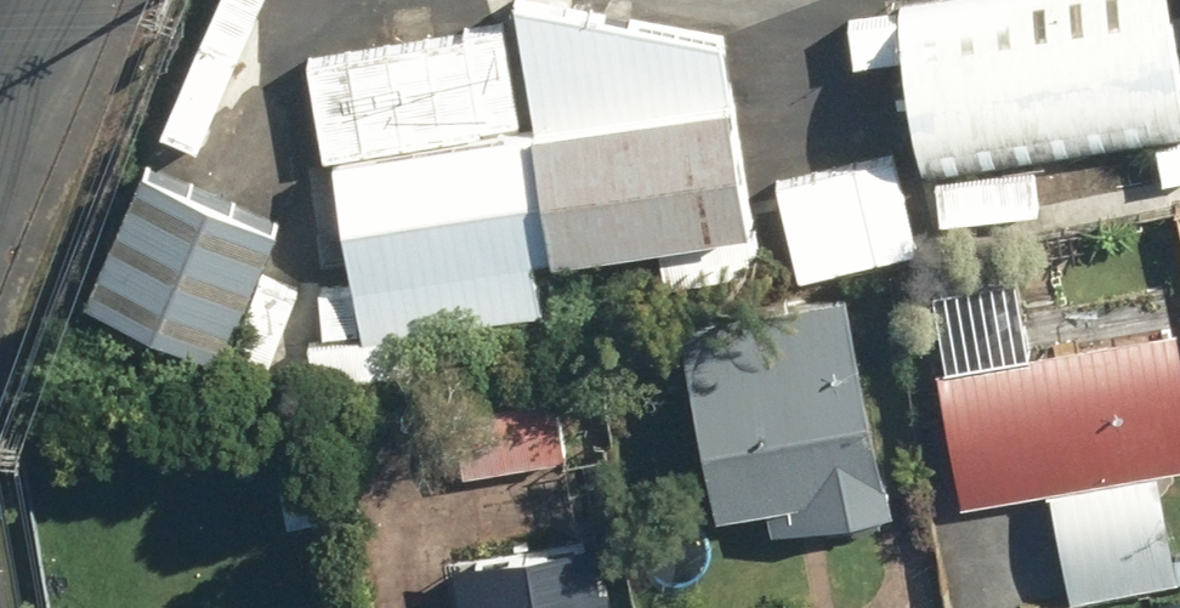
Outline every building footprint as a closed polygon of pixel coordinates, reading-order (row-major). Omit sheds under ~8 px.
[(1077,196),(1172,179),(1166,138),(1179,136),(1179,68),(1169,0),(963,0),(895,11),(921,177),(1070,152),(1077,196)] [(329,158),(356,338),(534,310),(527,265),(746,229),(717,40),(510,4),(528,127),(329,158)] [(80,302),(214,360),(271,230),(137,172),(80,302)] [(301,346),(356,338),(346,269),(291,277),(301,346)] [(757,512),(762,537),(884,515),(844,296),(675,325),(709,520),(757,512)] [(1153,470),(1179,465),(1179,359),(1174,327),(935,371),(960,504),(1044,490),(1065,603),(1174,583),(1153,470)] [(453,409),(462,474),(562,460),(553,395),(453,409)] [(589,546),(449,567),(455,607),(598,607),(589,546)]
